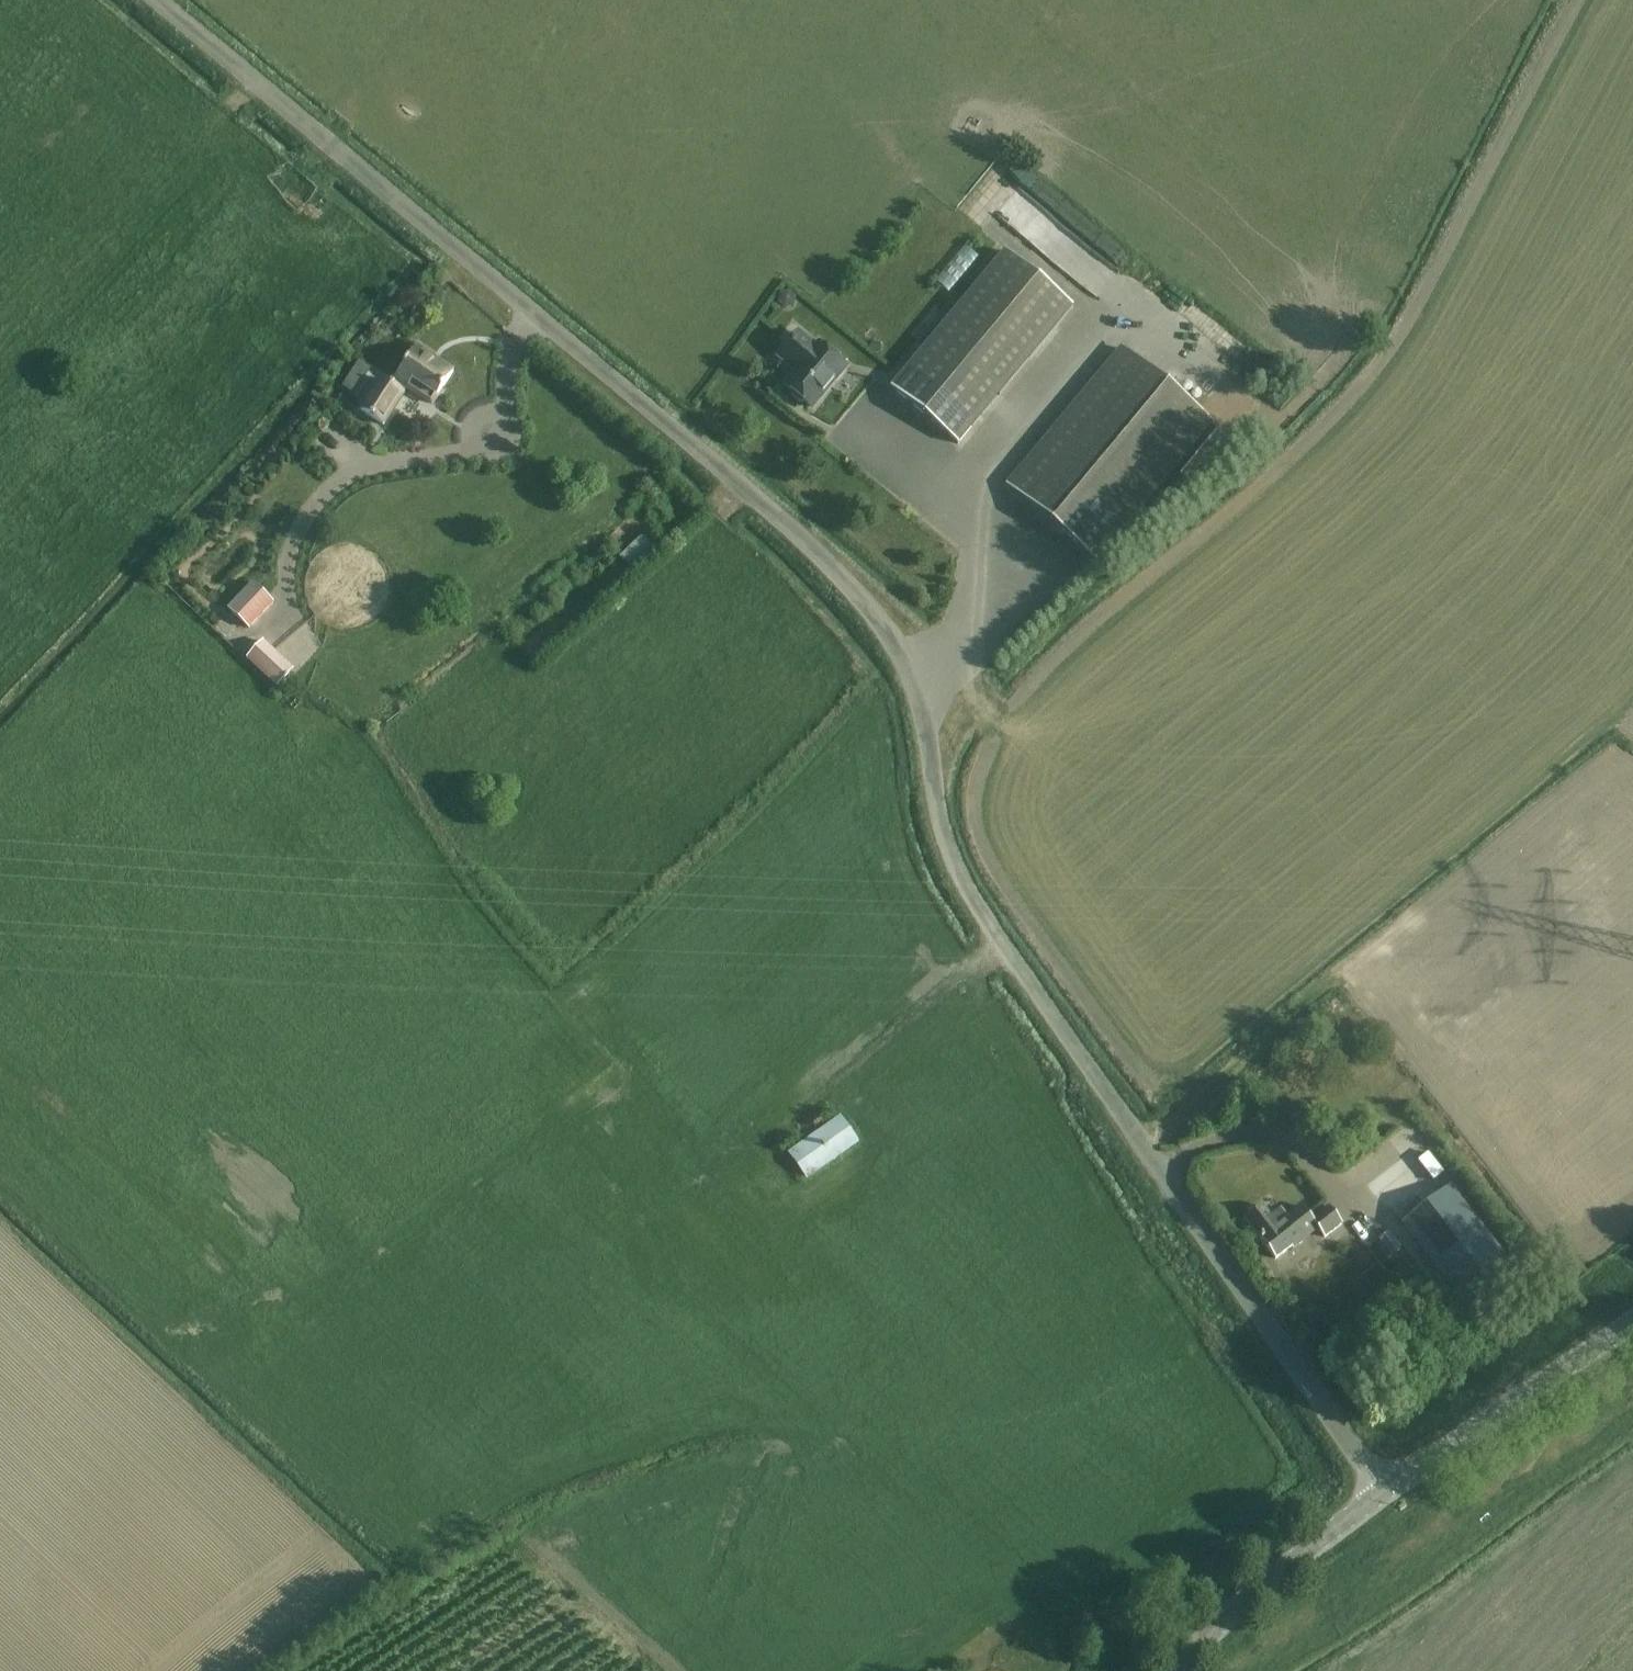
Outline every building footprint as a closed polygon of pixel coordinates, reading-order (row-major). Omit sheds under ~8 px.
[(1055,227),(1057,225),(1007,186),(989,209),(1075,276),(1091,255),(1055,227)] [(934,217),(927,225),(937,234),(944,226),(934,217)] [(942,290),(979,256),(965,241),(928,276),(942,290)] [(959,445),(1072,308),(1005,252),(891,388),(959,445)] [(780,297),(778,306),(785,312),(794,309),(796,300),(789,294),(780,297)] [(819,346),(816,349),(799,335),(780,358),(792,368),(794,366),(799,370),(785,386),(792,391),(792,396),(800,403),(805,403),(812,409),(846,368),(819,346)] [(380,378),(360,410),(386,427),(406,395),(399,390),(402,385),(408,389),(433,405),(438,397),(454,372),(437,361),(434,366),(425,360),(427,355),(417,348),(397,379),(395,378),(394,379),(391,385),(380,378)] [(1210,422),(1123,350),(1009,487),(1096,559),(1210,422)] [(620,557),(635,574),(665,546),(649,530),(620,557)] [(250,630),(272,605),(251,586),(229,612),(250,630)] [(278,687),(293,671),(265,644),(249,660),(278,687)] [(807,1178),(857,1142),(841,1119),(791,1155),(807,1178)] [(1424,1143),(1411,1153),(1436,1186),(1449,1177),(1424,1143)] [(1450,1186),(1401,1225),(1455,1295),(1505,1256),(1450,1186)] [(1261,1241),(1276,1259),(1316,1228),(1325,1238),(1342,1224),(1328,1207),(1312,1220),(1302,1207),(1288,1219),(1282,1212),(1272,1220),(1262,1207),(1246,1220),(1262,1240),(1261,1241)]
